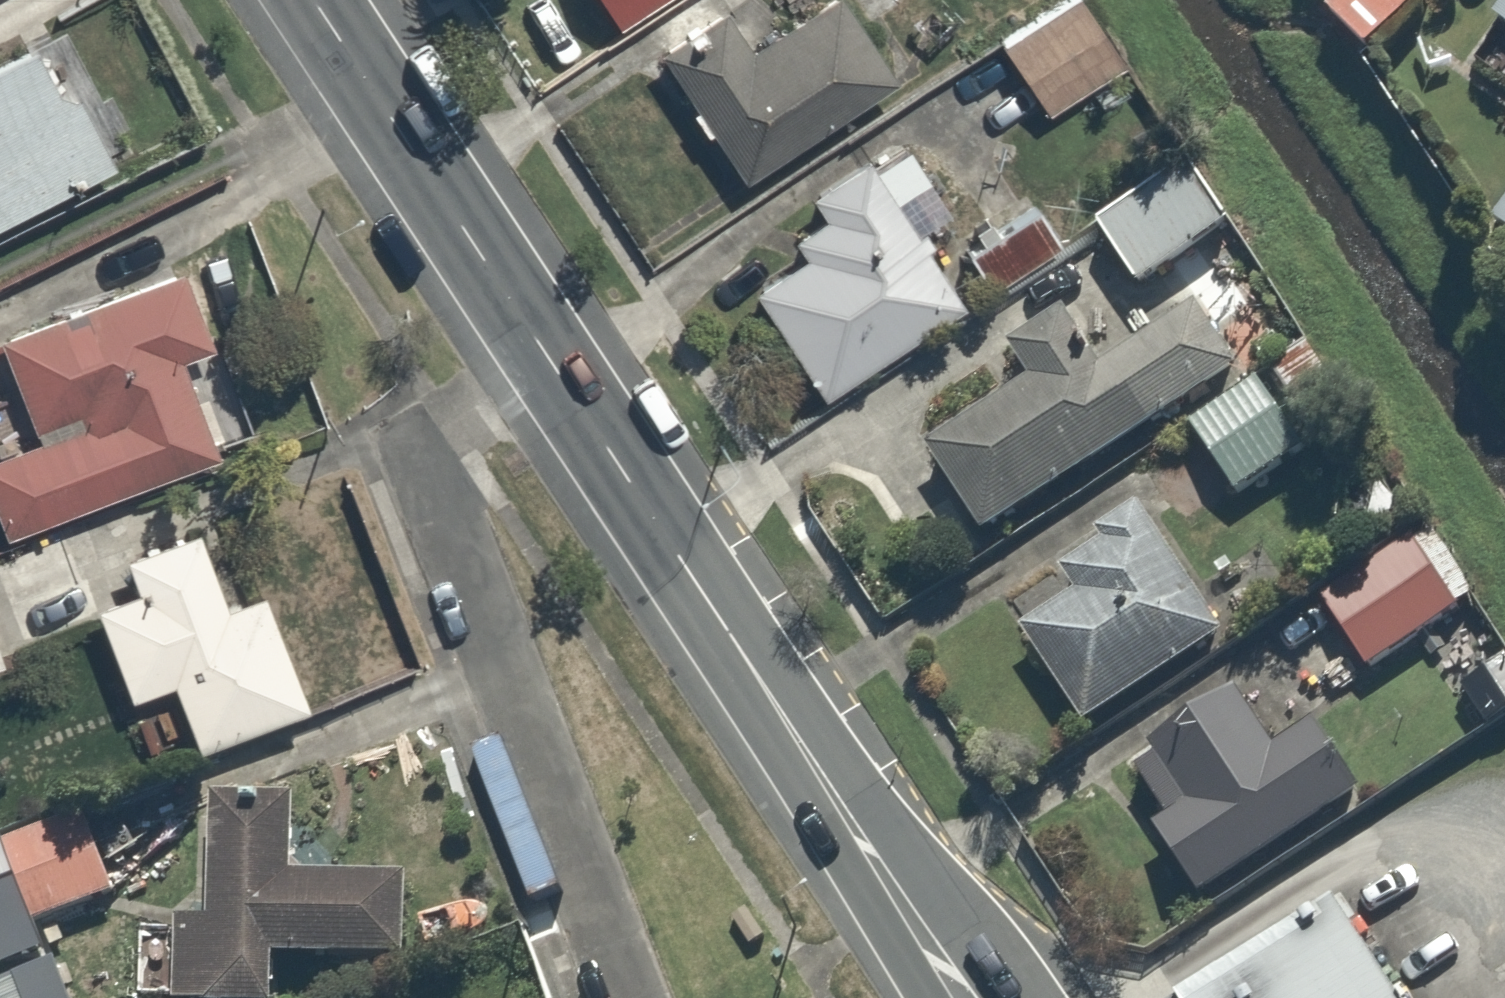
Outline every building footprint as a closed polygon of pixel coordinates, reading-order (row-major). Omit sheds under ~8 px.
[(619,21),(652,0),(606,0),(619,21)] [(646,26),(726,176),(887,91),(839,0),(811,0),(767,23),(754,0),(694,0),(646,26)] [(999,38),(1047,115),(1134,60),(1096,0),(1061,0),(999,38)] [(1333,10),(1372,47),(1417,0),(1342,0),(1333,10)] [(1495,11),(1504,19),(1504,0),(1503,0),(1495,11)] [(0,50),(0,214),(115,160),(52,26),(0,50)] [(968,300),(878,152),(825,184),(836,202),(791,230),(806,254),(754,286),(818,391),(968,300)] [(1198,159),(1101,221),(1142,285),(1239,223),(1198,159)] [(1039,181),(949,233),(983,293),(1074,242),(1039,181)] [(1491,215),(1504,225),(1504,196),(1491,215)] [(0,336),(0,348),(28,419),(0,429),(0,525),(4,536),(224,450),(191,366),(229,351),(193,261),(0,336)] [(1032,373),(930,441),(996,540),(1248,371),(1186,279),(1102,335),(1076,296),(1010,340),(1032,373)] [(1320,332),(1272,358),(1303,417),(1352,392),(1320,332)] [(1271,382),(1198,429),(1241,497),(1315,449),(1271,382)] [(1076,590),(1022,625),(1087,725),(1230,632),(1138,491),(1090,522),(1101,540),(1060,566),(1076,590)] [(1435,519),(1324,584),(1370,662),(1481,597),(1435,519)] [(128,692),(171,676),(197,747),(311,704),(265,578),(235,590),(209,520),(121,552),(135,590),(96,605),(128,692)] [(1482,661),(1504,700),(1504,648),(1482,661)] [(1125,769),(1201,887),(1367,780),(1320,707),(1287,728),(1257,683),(1125,769)] [(302,867),(307,804),(214,797),(205,914),(157,910),(151,991),(242,997),(274,997),(277,960),(400,969),(407,874),(302,867)] [(0,839),(0,852),(27,924),(122,888),(90,805),(0,839)] [(1335,882),(1160,995),(1162,997),(1411,997),(1335,882)]
